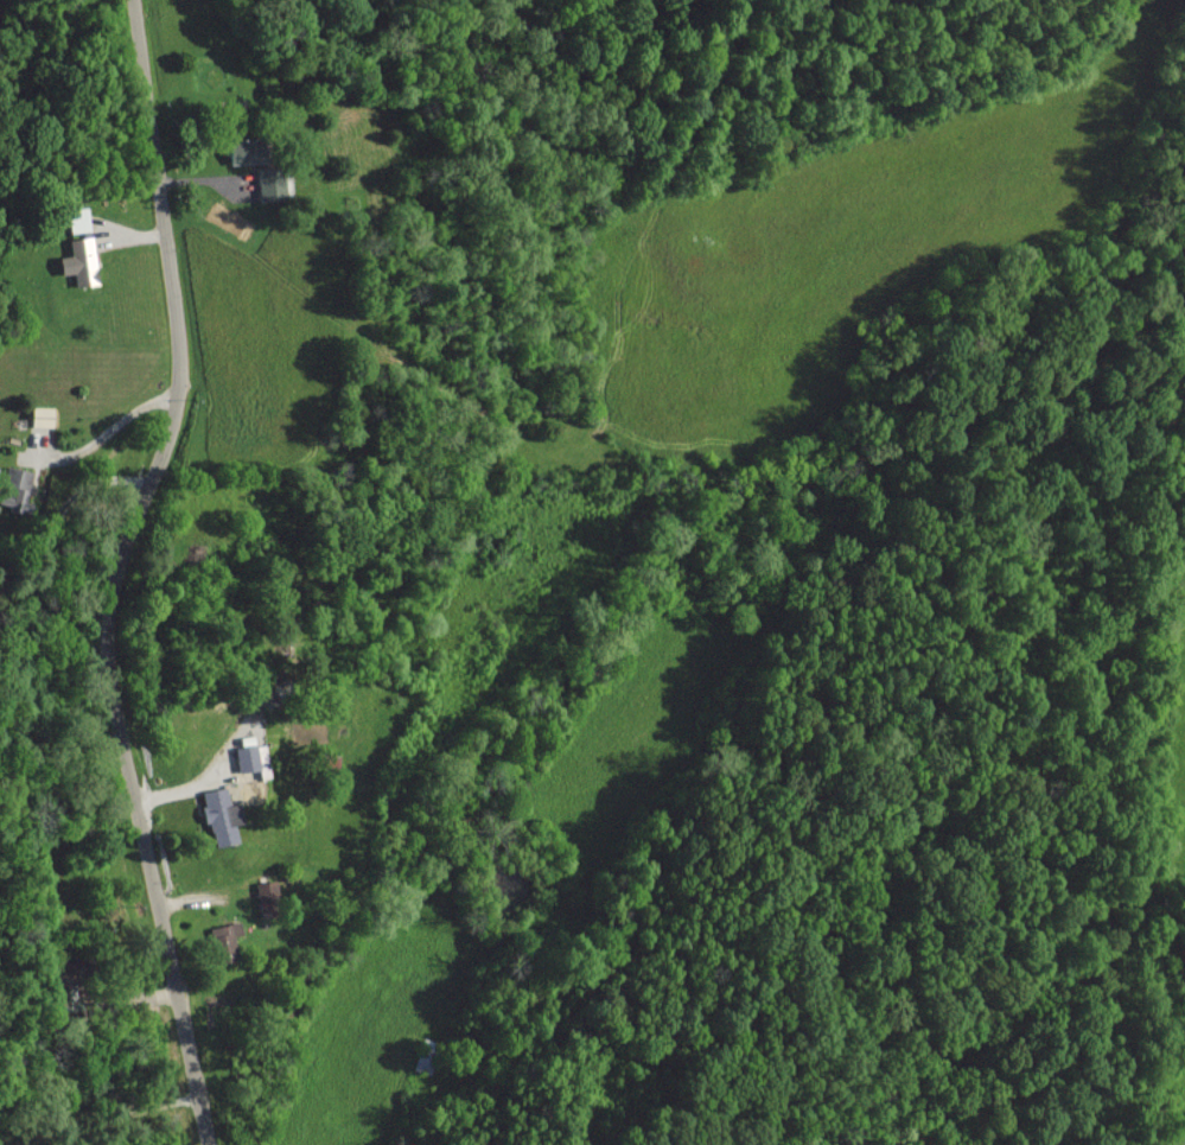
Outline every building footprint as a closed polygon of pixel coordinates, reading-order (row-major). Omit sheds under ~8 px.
[(230,139),(231,163),(266,162),(265,138),(230,139)] [(259,200),(285,200),(284,167),(258,168),(259,200)] [(76,286),(99,282),(92,236),(69,239),(71,254),(60,256),(62,274),(74,272),(76,286)] [(53,407),(32,406),(31,426),(53,426),(53,407)] [(6,465),(0,497),(0,502),(10,504),(9,510),(30,515),(35,487),(30,486),(33,471),(6,465)] [(259,769),(260,778),(270,776),(265,743),(235,747),(238,772),(259,769)] [(201,791),(213,847),(239,842),(235,824),(243,822),(239,803),(230,805),(226,786),(201,791)] [(260,916),(280,914),(276,880),(256,883),(260,916)] [(233,933),(240,932),(239,922),(210,926),(216,961),(237,958),(233,933)]
